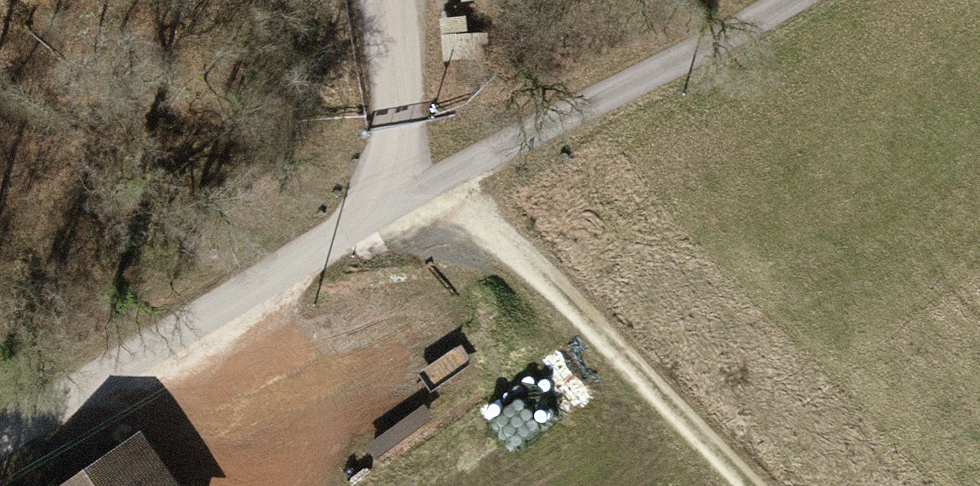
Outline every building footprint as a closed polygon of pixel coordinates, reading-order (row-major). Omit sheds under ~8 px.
[(160,433),(85,485),(198,485),(160,433)]
